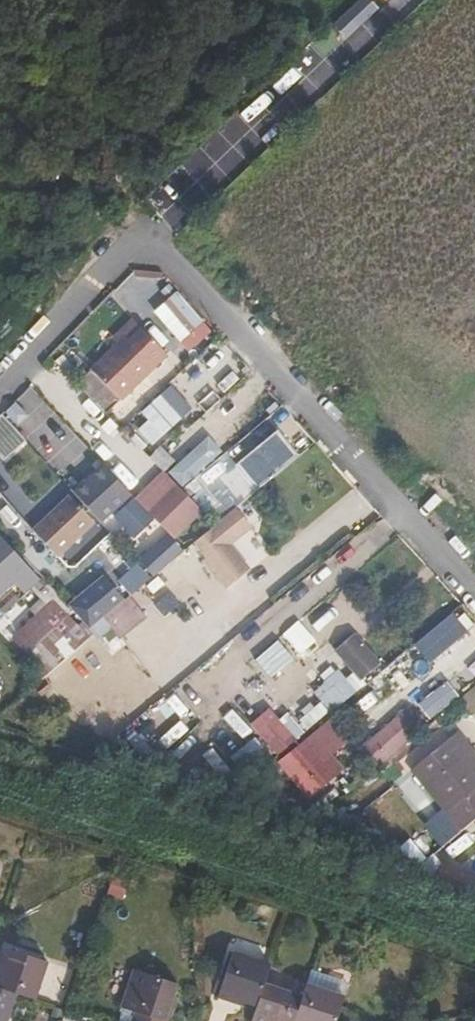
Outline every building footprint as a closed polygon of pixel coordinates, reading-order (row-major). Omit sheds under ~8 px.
[(100,406),(161,346),(136,321),(121,335),(116,331),(70,375),(100,406)] [(276,429),(235,463),(256,489),(297,454),(276,429)] [(168,472),(181,487),(221,451),(207,436),(168,472)] [(159,445),(148,456),(163,471),(174,460),(159,445)] [(131,492),(103,463),(74,491),(101,520),(131,492)] [(244,490),(230,477),(199,508),(213,521),(244,490)] [(174,482),(146,509),(174,537),(201,510),(199,508),(174,482)] [(59,555),(96,520),(71,494),(52,513),(46,508),(29,524),(59,555)] [(235,509),(190,547),(227,590),(251,571),(232,546),(253,531),(235,509)] [(158,544),(142,559),(156,575),(182,550),(168,535),(158,544)] [(26,569),(0,542),(0,604),(5,610),(23,592),(12,582),(26,569)] [(106,574),(72,603),(95,626),(102,619),(128,597),(106,574)] [(128,597),(102,619),(119,640),(146,619),(128,597)] [(87,632),(58,601),(16,637),(38,662),(68,635),(76,642),(87,632)] [(467,630),(452,612),(414,644),(429,663),(467,630)] [(378,665),(353,635),(333,651),(358,681),(378,665)] [(330,714),(356,693),(337,670),(322,681),(322,683),(312,692),(330,714)] [(302,738),(322,721),(312,708),(302,716),(297,711),(287,719),(302,738)] [(376,770),(419,733),(405,708),(360,749),(376,770)] [(284,728),(267,709),(249,725),(276,756),(295,738),(285,727),(284,728)] [(331,755),(346,741),(326,717),(322,721),(302,738),(274,762),(305,798),(342,768),(331,755)] [(461,735),(414,773),(460,829),(474,817),(474,752),(461,735)] [(434,880),(468,895),(474,878),(441,863),(434,880)] [(265,978),(272,958),(233,945),(219,985),(240,993),(242,990),(260,996),(265,978)] [(32,999),(45,960),(7,948),(1,966),(0,966),(0,988),(13,993),(32,999)] [(176,1006),(173,1004),(179,985),(140,971),(127,1008),(137,1012),(134,1020),(171,1020),(176,1006)] [(304,992),(265,978),(260,996),(253,1017),(266,1020),(294,1020),(304,992)] [(308,979),(304,992),(294,1020),(336,1020),(346,991),(308,979)] [(13,993),(0,988),(0,1020),(4,1020),(13,993)]
